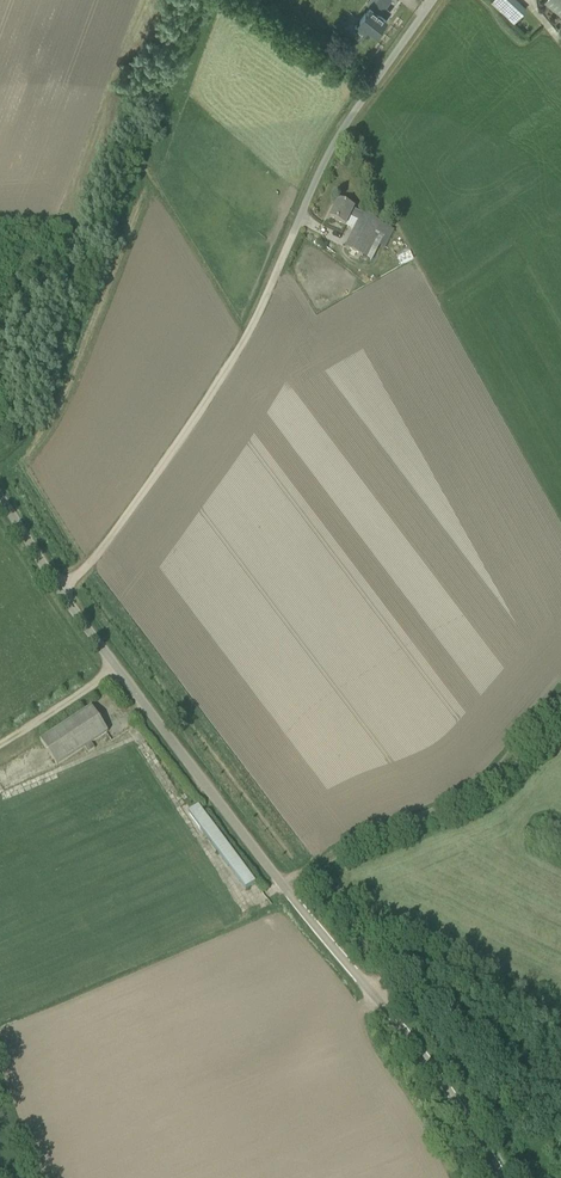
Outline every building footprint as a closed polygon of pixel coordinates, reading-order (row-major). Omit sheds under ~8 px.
[(390,0),(370,0),(368,3),(371,6),(356,26),(365,33),(369,27),(376,32),(387,18),(386,17),(389,14),(388,9),(385,7),(390,0)] [(493,1),(514,23),(529,9),(520,0),(493,0),(493,1)] [(543,3),(560,17),(560,0),(545,0),(543,3)] [(354,210),(339,202),(330,219),(346,227),(350,218),(359,222),(346,248),(363,257),(372,261),(384,237),(383,236),(388,228),(380,224),(380,223),(363,214),(354,210)] [(91,744),(108,732),(92,707),(41,741),(57,766),(85,748),(89,753),(96,749),(91,744)] [(246,890),(255,883),(226,845),(198,807),(188,814),(246,890)]
